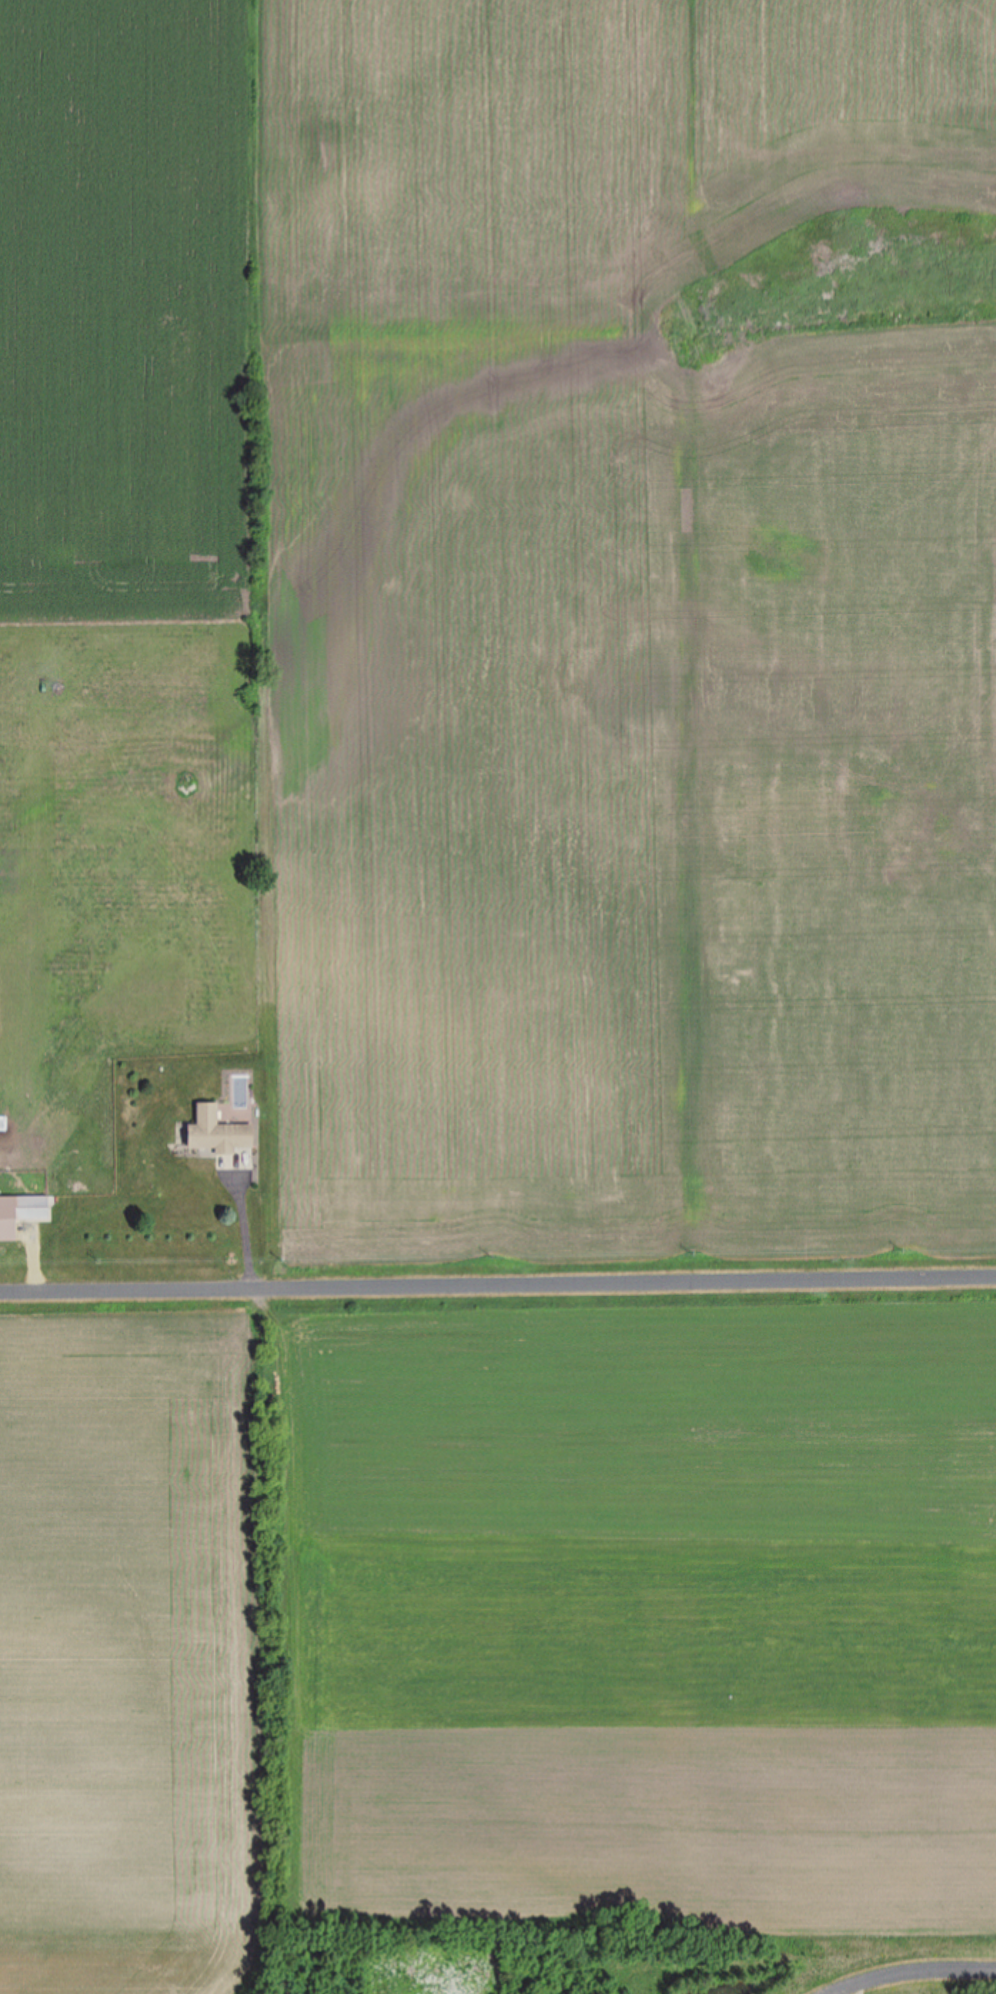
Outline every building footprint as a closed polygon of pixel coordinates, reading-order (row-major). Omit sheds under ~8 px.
[(220,1102),(200,1102),(200,1125),(191,1125),(191,1148),(219,1147),(219,1154),(237,1154),(237,1147),(255,1147),(255,1124),(220,1124),(220,1102)] [(19,1240),(18,1219),(51,1218),(51,1196),(0,1196),(0,1240),(19,1240)]
